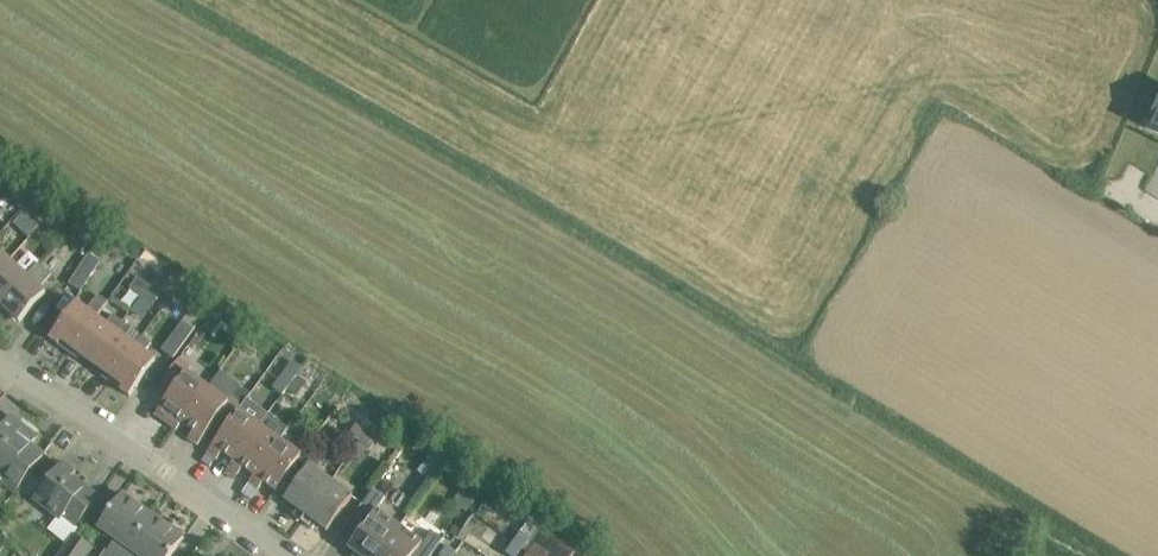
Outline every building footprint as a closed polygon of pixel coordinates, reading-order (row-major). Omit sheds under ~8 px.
[(1157,130),(1157,104),(1147,125),(1157,130)] [(10,185),(0,178),(0,193),(3,195),(10,185)] [(15,204),(22,194),(10,185),(3,195),(15,204)] [(42,223),(49,214),(37,205),(30,215),(42,223)] [(40,226),(24,212),(14,224),(30,237),(40,226)] [(54,232),(61,222),(49,214),(42,223),(54,232)] [(69,243),(82,252),(95,233),(83,224),(69,243)] [(10,260),(0,251),(0,271),(10,260)] [(101,262),(89,254),(69,284),(81,292),(101,262)] [(27,275),(10,260),(0,271),(0,304),(2,306),(39,264),(38,263),(27,275)] [(46,293),(41,288),(52,275),(39,264),(2,306),(20,322),(46,293)] [(142,296),(150,284),(140,277),(131,288),(142,296)] [(150,284),(142,296),(154,305),(162,293),(150,284)] [(97,317),(104,308),(109,301),(99,294),(87,310),(77,302),(51,338),(70,352),(97,316),(97,317)] [(173,358),(194,329),(203,318),(182,305),(175,315),(183,321),(161,350),(173,358)] [(92,363),(123,322),(114,315),(107,324),(97,317),(97,316),(70,352),(78,358),(80,355),(92,363)] [(137,346),(135,345),(126,338),(133,329),(123,322),(92,363),(106,373),(103,376),(110,382),(137,346)] [(110,382),(130,396),(157,361),(145,352),(152,343),(142,336),(135,345),(137,346),(110,382)] [(180,358),(162,383),(172,390),(185,371),(188,373),(192,367),(180,358)] [(297,375),(288,368),(275,386),(284,393),(297,375)] [(208,387),(188,373),(185,371),(172,390),(156,415),(165,421),(171,414),(183,423),(208,387)] [(308,383),(298,375),(288,388),(298,396),(308,383)] [(236,389),(227,401),(208,387),(183,423),(195,431),(189,439),(198,446),(217,420),(227,427),(239,409),(240,410),(248,397),(236,389)] [(261,425),(240,410),(239,409),(227,427),(208,453),(217,460),(223,452),(235,460),(236,461),(261,425)] [(45,454),(19,433),(22,430),(9,420),(2,428),(0,431),(0,483),(1,482),(15,493),(45,454)] [(360,442),(367,432),(356,424),(349,434),(360,442)] [(257,476),(282,440),(261,425),(236,461),(235,460),(229,468),(238,475),(249,459),(261,468),(256,475),(257,476)] [(319,434),(310,427),(299,443),(307,449),(319,434)] [(353,451),(363,458),(377,440),(367,432),(360,442),(353,451)] [(264,482),(277,491),(304,455),(282,440),(257,476),(256,475),(250,483),(259,490),(264,482)] [(76,526),(100,496),(73,476),(76,472),(63,462),(34,500),(60,520),(63,516),(76,526)] [(303,522),(332,481),(311,465),(285,500),(296,507),(292,514),(303,522)] [(466,483),(481,494),(487,484),(473,474),(466,483)] [(317,523),(328,531),(354,497),(332,481),(303,522),(313,529),(317,523)] [(400,528),(377,511),(386,499),(373,490),(365,501),(376,510),(349,548),(356,553),(353,555),(379,555),(400,528)] [(154,516),(123,494),(98,528),(116,541),(107,553),(112,555),(127,555),(154,516)] [(501,502),(490,495),(482,506),(493,514),(501,502)] [(185,538),(154,516),(127,555),(172,555),(185,538)] [(442,540),(431,532),(422,544),(400,528),(379,555),(415,555),(424,545),(434,552),(443,541),(442,540)] [(546,531),(530,554),(532,555),(581,555),(546,531)] [(513,543),(522,549),(530,538),(521,532),(513,543)] [(74,535),(60,555),(87,555),(93,548),(74,535)] [(522,549),(513,543),(506,553),(510,555),(517,555),(522,549)] [(448,545),(447,545),(439,555),(453,555),(456,551),(448,545)]
